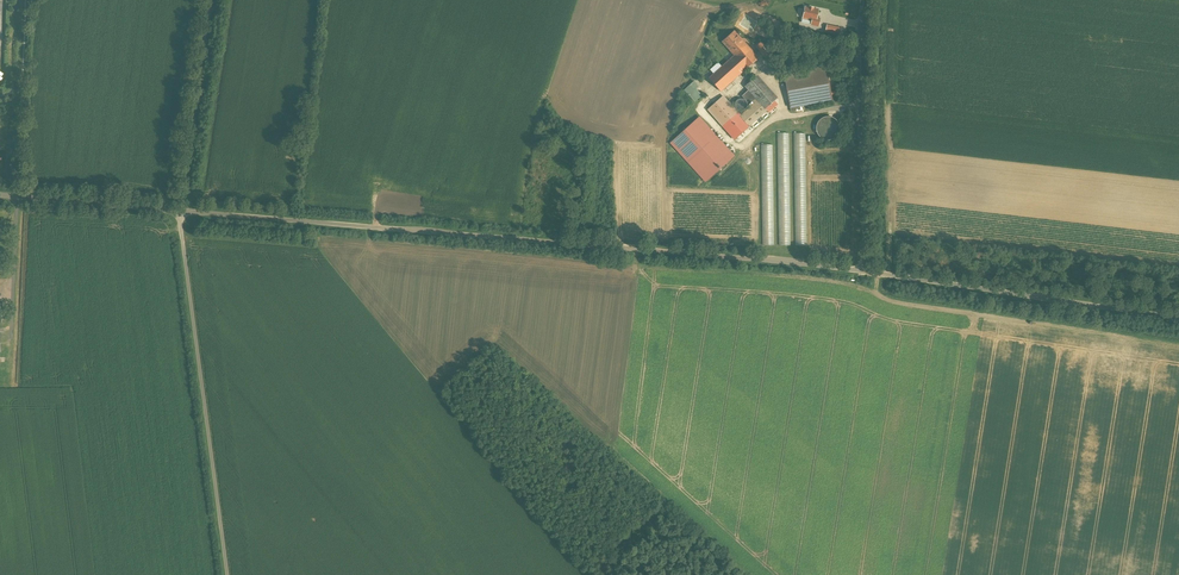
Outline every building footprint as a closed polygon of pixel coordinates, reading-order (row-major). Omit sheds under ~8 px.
[(746,44),(734,31),(722,41),(734,55),(746,44)] [(775,52),(767,43),(765,45),(772,54),(775,52)] [(714,73),(709,78),(721,91),(758,57),(746,44),(734,55),(721,66),(714,73)] [(772,54),(765,45),(759,50),(769,61),(774,56),(772,54)] [(718,63),(711,70),(714,73),(721,66),(718,63)] [(826,66),(784,74),(786,85),(790,107),(832,100),(829,85),(826,66)] [(774,100),(754,78),(745,86),(756,98),(765,109),(774,100)] [(701,96),(691,84),(684,90),(695,101),(701,96)] [(737,112),(723,96),(708,109),(722,125),(737,112)] [(765,109),(756,98),(753,101),(755,103),(740,116),(749,126),(767,110),(768,112),(777,104),(774,100),(765,109)] [(747,107),(747,105),(747,102),(745,100),(743,99),(741,99),(738,99),(737,101),(735,103),(735,105),(735,107),(737,109),(739,111),(741,111),(743,110),(745,109),(747,107)] [(821,139),(839,137),(837,117),(819,119),(821,139)] [(736,157),(700,118),(671,144),(707,183),(736,157)]
